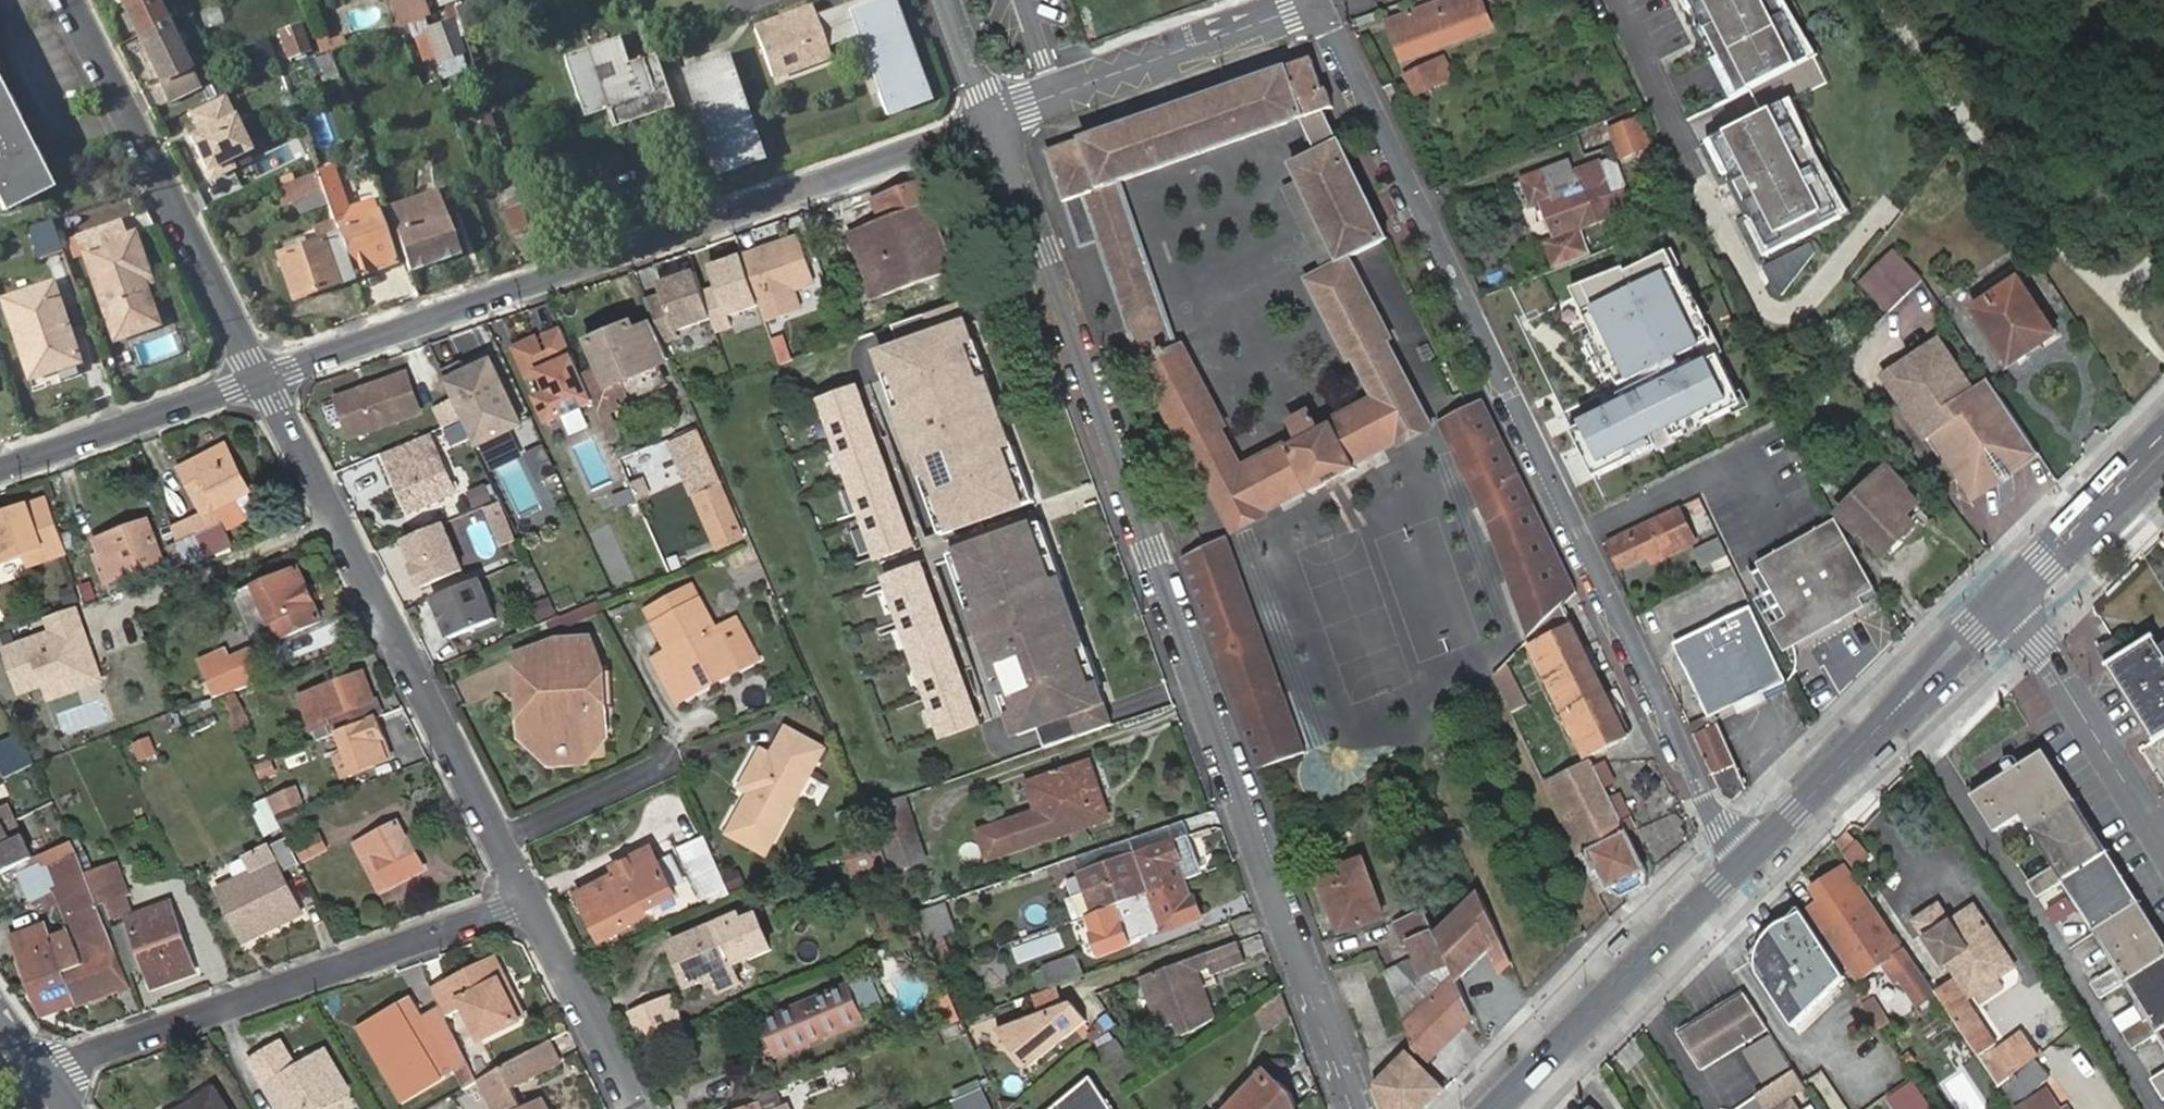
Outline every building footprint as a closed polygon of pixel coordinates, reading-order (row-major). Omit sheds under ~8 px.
[(137,38),(166,23),(154,0),(118,0),(137,38)] [(388,2),(397,26),(428,15),(423,0),(395,0),(388,2)] [(894,0),(876,0),(856,7),(885,88),(878,90),(886,113),(930,97),(894,0)] [(1414,12),(1388,21),(1402,61),(1492,30),(1480,0),(1447,0),(1422,9),(1425,15),(1417,18),(1414,12)] [(1739,95),(1751,89),(1765,116),(1717,140),(1775,251),(1841,218),(1782,104),(1822,84),(1779,0),(1690,0),(1739,95)] [(456,17),(461,32),(477,26),(470,1),(453,6),(456,17)] [(812,4),(754,26),(774,80),(832,58),(812,4)] [(885,88),(856,7),(849,10),(878,90),(885,88)] [(1422,9),(1414,12),(1417,18),(1425,15),(1422,9)] [(461,53),(468,50),(461,32),(456,17),(430,26),(430,30),(415,35),(426,68),(436,65),(440,71),(444,76),(460,70),(464,63),(461,53)] [(166,23),(137,38),(169,101),(197,88),(166,23)] [(279,32),(288,57),(308,50),(300,25),(279,32)] [(341,52),(343,37),(318,34),(316,49),(341,52)] [(267,36),(243,45),(251,67),(275,58),(267,36)] [(568,55),(589,114),(619,104),(617,96),(649,85),(641,58),(626,63),(616,38),(568,55)] [(321,82),(339,77),(332,53),(314,58),(321,82)] [(684,70),(720,174),(762,159),(727,54),(684,70)] [(568,55),(561,57),(581,117),(589,114),(568,55)] [(1452,76),(1442,57),(1404,75),(1414,95),(1452,76)] [(1301,119),(1323,111),(1333,108),(1328,90),(1322,92),(1311,60),(1047,151),(1065,202),(1085,196),(1121,183),(1301,119)] [(279,68),(285,88),(299,83),(292,63),(279,68)] [(617,96),(619,104),(652,92),(649,85),(617,96)] [(199,132),(190,137),(211,179),(234,167),(230,158),(250,149),(223,94),(189,110),(199,132)] [(3,98),(0,99),(0,100),(10,121),(14,118),(16,117),(6,96),(3,98)] [(2,211),(44,190),(26,154),(30,151),(14,118),(10,121),(0,100),(0,206),(2,211)] [(323,108),(305,114),(315,148),(333,143),(323,108)] [(1339,144),(1323,111),(1301,119),(1311,158),(1339,144)] [(1612,129),(1625,159),(1653,148),(1646,130),(1643,131),(1637,119),(1612,129)] [(1339,144),(1311,158),(1291,167),(1338,262),(1386,239),(1339,144)] [(49,187),(30,151),(26,154),(44,190),(49,187)] [(1545,243),(1556,268),(1588,256),(1592,254),(1582,229),(1629,210),(1623,194),(1611,199),(1604,180),(1598,164),(1575,174),(1570,164),(1523,183),(1533,207),(1542,203),(1556,239),(1545,243)] [(330,167),(315,172),(320,188),(332,222),(351,276),(392,261),(370,200),(344,209),(330,167)] [(282,202),(320,188),(315,172),(276,186),(282,202)] [(1616,175),(1604,180),(1611,199),(1623,194),(1616,175)] [(882,219),(860,227),(883,294),(954,269),(938,222),(936,222),(923,183),(875,200),(882,219)] [(1168,313),(1121,183),(1085,196),(1065,202),(1080,246),(1098,240),(1130,327),(1168,313)] [(439,196),(387,214),(409,275),(461,258),(439,196)] [(528,228),(518,199),(502,204),(512,234),(528,228)] [(60,251),(50,221),(28,228),(39,259),(60,251)] [(289,297),(351,276),(332,222),(316,228),(320,239),(304,243),(294,247),(291,238),(271,245),(289,297)] [(88,258),(110,320),(123,315),(129,331),(155,322),(138,276),(145,273),(132,238),(125,240),(119,223),(67,243),(73,263),(88,258)] [(860,227),(851,230),(872,298),(883,294),(860,227)] [(301,234),(291,238),(294,247),(304,243),(301,234)] [(664,297),(649,303),(657,327),(663,345),(682,339),(679,331),(712,320),(718,335),(734,330),(730,318),(760,308),(765,323),(800,311),(793,290),(813,283),(798,239),(712,269),(720,292),(705,297),(696,273),(660,285),(664,297)] [(1673,250),(1573,287),(1637,397),(1574,427),(1597,476),(1742,405),(1673,250)] [(1925,281),(1897,251),(1864,284),(1891,312),(1925,281)] [(1181,348),(1144,368),(1145,371),(1184,445),(1188,444),(1233,530),(1265,513),(1264,511),(1308,488),(1311,492),(1357,468),(1354,464),(1398,442),(1400,445),(1433,428),(1389,340),(1393,339),(1351,258),(1310,278),(1352,360),(1356,358),(1377,399),(1331,422),(1332,424),(1319,430),(1310,412),(1292,421),(1302,439),(1289,446),(1288,445),(1243,467),(1221,426),(1225,424),(1185,347),(1181,348)] [(1973,309),(2011,364),(2054,333),(2013,270),(1995,283),(2000,289),(1973,309)] [(26,379),(76,362),(49,285),(0,300),(0,301),(26,379)] [(964,310),(961,302),(894,325),(896,332),(902,347),(968,322),(964,310)] [(1130,327),(1144,368),(1181,348),(1168,313),(1130,327)] [(123,315),(110,320),(116,336),(129,331),(123,315)] [(902,347),(881,354),(947,535),(1034,502),(968,322),(902,347)] [(562,323),(512,345),(527,380),(540,374),(547,389),(534,395),(547,424),(597,403),(586,380),(562,323)] [(606,372),(586,380),(597,403),(604,420),(611,417),(607,411),(655,390),(654,388),(663,383),(655,365),(651,367),(636,334),(633,326),(595,343),(606,372)] [(657,327),(636,334),(651,367),(655,365),(671,358),(663,345),(657,327)] [(779,364),(793,360),(786,334),(773,337),(779,364)] [(1999,459),(2027,436),(1991,382),(1974,392),(1942,341),(1914,359),(1918,365),(1891,382),(1929,441),(1934,438),(1972,497),(1984,487),(1981,482),(1983,473),(1993,464),(1997,467),(2001,463),(1999,459)] [(494,355),(446,377),(479,447),(527,425),(494,355)] [(1887,377),(1891,382),(1918,365),(1914,359),(1887,377)] [(410,375),(340,400),(354,439),(423,413),(410,375)] [(859,388),(823,402),(881,559),(917,546),(859,388)] [(1482,399),(1438,420),(1489,522),(1528,638),(1530,640),(1564,605),(1577,591),(1482,399)] [(721,552),(747,542),(701,436),(674,447),(721,552)] [(1984,487),(2032,445),(2027,436),(1999,459),(2001,463),(1997,467),(1993,464),(1983,473),(1981,482),(1984,487)] [(455,495),(431,438),(385,457),(408,514),(455,495)] [(229,449),(202,462),(208,475),(236,462),(229,449)] [(208,475),(202,462),(201,460),(182,469),(206,515),(236,500),(251,493),(236,462),(208,475)] [(1889,468),(1841,514),(1858,530),(1860,528),(1885,553),(1914,524),(1905,516),(1918,502),(1902,487),(1906,484),(1889,468)] [(1701,499),(1685,505),(1696,531),(1712,524),(1701,499)] [(206,515),(193,521),(200,533),(202,536),(224,528),(225,530),(246,519),(236,500),(206,515)] [(490,506),(506,546),(521,540),(505,500),(490,506)] [(0,518),(0,563),(27,554),(31,566),(68,552),(49,501),(0,518)] [(1695,539),(1679,506),(1608,540),(1620,567),(1648,553),(1661,547),(1665,553),(1695,539)] [(98,541),(113,581),(166,561),(150,521),(98,541)] [(200,533),(193,521),(176,530),(180,541),(200,533)] [(1042,523),(955,555),(1021,735),(1108,703),(1042,523)] [(465,570),(446,524),(404,541),(411,557),(414,556),(418,565),(414,567),(423,588),(465,570)] [(1863,606),(1878,597),(1846,537),(1840,526),(1766,567),(1792,615),(1801,630),(1859,599),(1863,606)] [(180,541),(190,566),(233,546),(225,530),(224,528),(202,536),(200,533),(180,541)] [(1226,534),(1204,545),(1237,635),(1260,627),(1226,534)] [(1703,571),(1728,559),(1720,543),(1695,555),(1703,571)] [(1237,635),(1204,545),(1181,557),(1259,768),(1305,752),(1260,627),(1237,635)] [(1651,560),(1665,553),(1661,547),(1648,553),(1651,560)] [(924,566),(889,579),(946,736),(982,723),(924,566)] [(276,625),(283,639),(323,622),(301,571),(260,589),(276,625)] [(482,580),(435,599),(452,639),(499,620),(482,580)] [(654,660),(668,691),(684,683),(687,689),(734,666),(737,672),(758,661),(739,622),(718,633),(696,587),(669,602),(676,615),(657,625),(669,652),(654,660)] [(276,625),(260,589),(239,599),(256,634),(276,625)] [(550,594),(499,614),(508,639),(559,619),(550,594)] [(1801,630),(1792,615),(1777,623),(1790,646),(1863,607),(1863,606),(1859,599),(1801,630)] [(650,611),(656,626),(657,625),(676,615),(669,602),(650,611)] [(1573,623),(1564,605),(1530,640),(1532,645),(1573,623)] [(1710,712),(1783,676),(1762,630),(1752,609),(1679,644),(1710,712)] [(1532,645),(1536,653),(1543,649),(1572,710),(1560,717),(1572,742),(1578,738),(1587,756),(1628,736),(1614,708),(1625,702),(1618,687),(1607,692),(1573,623),(1532,645)] [(86,634),(44,649),(59,689),(101,674),(86,634)] [(2159,742),(2163,738),(2163,651),(2157,640),(2129,657),(2121,644),(2115,647),(2109,658),(2114,665),(2152,730),(2159,742)] [(522,659),(524,694),(561,693),(561,712),(552,713),(552,714),(527,737),(525,739),(551,764),(560,756),(568,755),(577,747),(593,746),(591,710),(605,710),(603,672),(593,673),(592,663),(592,648),(592,643),(559,644),(561,657),(522,659)] [(615,673),(592,648),(592,663),(593,673),(603,672),(605,710),(616,710),(615,673)] [(1543,649),(1536,653),(1559,702),(1554,704),(1560,717),(1572,710),(1543,649)] [(217,660),(227,687),(266,672),(259,650),(232,660),(230,655),(217,660)] [(1526,704),(1506,663),(1495,674),(1513,712),(1526,704)] [(737,672),(734,666),(687,689),(684,683),(668,691),(675,705),(738,673),(737,672)] [(301,697),(317,741),(339,733),(377,719),(384,716),(377,695),(372,696),(364,674),(301,697)] [(238,730),(253,722),(238,692),(222,701),(238,730)] [(561,693),(524,694),(527,737),(552,714),(552,713),(561,712),(561,693)] [(1108,703),(1042,728),(1046,738),(1049,747),(1116,725),(1112,715),(1108,703)] [(607,745),(605,710),(591,710),(593,746),(577,747),(568,755),(560,756),(551,764),(596,762),(607,745)] [(1734,800),(1747,787),(1713,714),(1703,719),(1707,727),(1693,733),(1722,793),(1734,800)] [(393,758),(377,719),(339,733),(347,753),(337,756),(343,776),(393,758)] [(1703,719),(1690,725),(1693,733),(1707,727),(1703,719)] [(763,751),(742,788),(752,794),(729,834),(765,855),(826,751),(789,729),(774,756),(763,751)] [(20,735),(0,745),(0,766),(6,778),(36,764),(20,735)] [(152,736),(131,743),(138,764),(159,756),(152,736)] [(2041,751),(1967,797),(1992,836),(2024,817),(2066,790),(2041,751)] [(1593,761),(1547,783),(1557,805),(1562,802),(1581,840),(1577,841),(1584,855),(1587,854),(1595,871),(1600,870),(1609,888),(1613,886),(1622,895),(1643,885),(1642,872),(1646,870),(1593,761)] [(1087,762),(1077,765),(1090,800),(1099,798),(1087,762)] [(1077,765),(1059,772),(1058,768),(1045,773),(1046,776),(1027,782),(1037,812),(977,832),(986,858),(1106,817),(1099,798),(1090,800),(1077,765)] [(297,785),(267,799),(275,813),(305,802),(297,785)] [(2032,831),(2075,804),(2066,790),(2024,817),(2032,831)] [(904,796),(871,807),(883,838),(916,826),(904,796)] [(1562,802),(1557,805),(1575,842),(1598,892),(1609,888),(1600,870),(1595,871),(1587,854),(1584,855),(1577,841),(1581,840),(1562,802)] [(2107,855),(2075,804),(2032,831),(2055,866),(2029,883),(2037,895),(2039,898),(2042,897),(2066,882),(2107,855)] [(14,824),(16,823),(9,806),(0,810),(0,830),(14,824)] [(295,809),(276,816),(283,830),(300,822),(295,809)] [(1186,820),(1120,842),(1077,857),(1081,872),(1079,872),(1086,894),(1067,900),(1073,919),(1117,904),(1185,880),(1204,873),(1186,820)] [(359,842),(381,889),(425,869),(412,841),(410,842),(400,823),(359,842)] [(0,830),(0,874),(17,866),(34,858),(23,837),(21,838),(14,824),(0,830)] [(883,838),(880,839),(889,866),(890,871),(927,860),(916,826),(883,838)] [(1848,830),(1838,840),(1847,854),(1859,842),(1848,830)] [(320,835),(297,846),(305,862),(328,850),(320,835)] [(701,898),(727,886),(703,835),(678,846),(701,898)] [(880,839),(879,836),(848,846),(857,877),(889,866),(880,839)] [(80,936),(76,939),(78,946),(86,966),(67,974),(78,1004),(123,988),(112,957),(119,954),(101,905),(89,875),(82,855),(74,839),(34,858),(17,866),(34,902),(57,892),(63,889),(80,936)] [(300,863),(287,839),(248,858),(255,874),(220,890),(245,942),(302,914),(282,872),(300,863)] [(621,876),(584,895),(606,936),(627,925),(626,922),(648,912),(646,907),(676,893),(654,848),(616,867),(621,876)] [(2123,880),(2107,855),(2066,882),(2072,892),(2069,894),(2072,898),(2050,912),(2057,923),(2082,906),(2123,880)] [(1332,885),(1325,887),(1341,930),(1383,915),(1362,858),(1327,872),(1332,885)] [(89,875),(101,905),(106,904),(131,894),(119,863),(89,875)] [(1321,874),(1325,887),(1332,885),(1327,872),(1321,874)] [(1402,937),(1431,926),(1410,879),(1397,885),(1410,912),(1394,919),(1402,937)] [(1117,904),(1129,941),(1164,928),(1165,931),(1203,917),(1195,895),(1190,896),(1185,880),(1117,904)] [(2123,880),(2082,906),(2097,931),(2138,905),(2123,880)] [(63,889),(57,892),(73,933),(76,939),(80,936),(63,889)] [(146,967),(129,918),(136,916),(131,894),(106,904),(132,972),(146,967)] [(1500,972),(1509,963),(1499,941),(1478,894),(1473,900),(1486,927),(1483,930),(1492,947),(1489,949),(1500,972)] [(1436,935),(1456,981),(1489,949),(1492,947),(1483,930),(1486,927),(1473,900),(1436,935)] [(1827,929),(1857,976),(1889,956),(1900,972),(1909,966),(1895,945),(1898,944),(1889,931),(1893,928),(1886,918),(1883,921),(1870,902),(1827,929)] [(146,967),(154,988),(196,972),(172,903),(136,916),(129,918),(146,967)] [(946,904),(917,914),(928,942),(955,931),(946,904)] [(2092,984),(2100,996),(2102,998),(2104,997),(2129,980),(2163,958),(2163,946),(2138,905),(2097,931),(2115,959),(2113,961),(2117,968),(2092,984)] [(884,941),(904,936),(896,908),(877,913),(884,941)] [(1958,935),(1951,924),(1939,908),(1915,925),(1946,969),(1949,966),(1973,998),(2016,968),(1982,919),(1958,935)] [(1975,909),(1951,924),(1958,935),(1982,919),(1975,909)] [(1846,978),(1802,912),(1799,917),(1792,918),(1783,923),(1764,940),(1760,947),(1759,950),(1759,973),(1762,978),(1764,979),(1794,1027),(1846,978)] [(86,966),(78,946),(76,939),(73,933),(54,939),(49,925),(12,938),(31,986),(44,982),(55,1012),(78,1004),(67,974),(86,966)] [(1428,1060),(1472,1016),(1456,981),(1436,935),(1431,926),(1402,937),(1406,944),(1410,942),(1417,956),(1419,955),(1426,971),(1397,1001),(1413,1044),(1420,1052),(1428,1060)] [(742,982),(730,952),(726,954),(715,927),(672,945),(690,986),(716,975),(723,991),(742,982)] [(1175,1024),(1181,1039),(1192,1034),(1216,1018),(1202,988),(1205,988),(1197,973),(1209,968),(1212,977),(1247,963),(1238,943),(1140,979),(1159,1029),(1175,1024)] [(1045,968),(1052,988),(1084,976),(1076,956),(1045,968)] [(2123,1032),(2132,1046),(2134,1049),(2135,1047),(2163,1030),(2163,1029),(2163,958),(2129,980),(2146,1007),(2143,1009),(2147,1016),(2123,1032)] [(497,963),(434,993),(450,1028),(455,1037),(459,1047),(479,1038),(483,1045),(527,1024),(515,1000),(510,1002),(505,990),(509,988),(497,963)] [(1384,974),(1394,993),(1409,985),(1399,966),(1384,974)] [(1935,967),(1925,973),(1934,985),(1943,978),(1935,967)] [(872,979),(850,988),(861,1014),(882,1004),(872,979)] [(44,982),(31,986),(42,1017),(55,1012),(44,982)] [(514,985),(509,988),(505,990),(510,1002),(515,1000),(520,998),(514,985)] [(861,1014),(850,988),(849,986),(765,1022),(779,1055),(863,1019),(861,1014)] [(1746,993),(1680,1035),(1703,1071),(1769,1029),(1746,993)] [(940,1000),(950,1025),(962,1021),(951,996),(940,1000)] [(1863,1006),(1876,1025),(1880,1022),(1884,1026),(1889,1023),(1874,999),(1863,1006)] [(1969,1001),(1951,1013),(1982,1058),(1998,1047),(1969,1001)] [(1087,1020),(1073,1003),(997,1031),(1028,1069),(1087,1020)] [(455,1037),(450,1028),(434,1037),(423,1018),(408,1027),(420,1046),(425,1055),(439,1047),(455,1037)] [(459,1047),(455,1037),(439,1047),(425,1055),(420,1046),(408,1027),(374,1047),(403,1095),(446,1069),(464,1057),(459,1047)] [(1773,1035),(1748,1052),(1767,1080),(1792,1064),(1773,1035)] [(1982,1058),(2002,1089),(2019,1078),(2015,1073),(2041,1055),(2028,1036),(2002,1053),(1998,1047),(1982,1058)] [(477,1077),(495,1108),(522,1108),(510,1086),(556,1061),(544,1039),(477,1077)] [(1103,1050),(1122,1078),(1138,1068),(1119,1040),(1103,1050)] [(1420,1052),(1413,1044),(1374,1083),(1383,1108),(1421,1108),(1443,1087),(1415,1057),(1420,1052)] [(282,1108),(317,1108),(349,1091),(327,1055),(269,1088),(282,1108)] [(446,1069),(458,1088),(474,1078),(464,1057),(446,1069)] [(2038,1060),(2012,1086),(2029,1103),(2054,1077),(2038,1060)] [(1806,1085),(1795,1069),(1759,1093),(1769,1108),(1806,1085)] [(1298,1108),(1293,1092),(1283,1083),(1279,1087),(1268,1077),(1261,1070),(1232,1098),(1233,1099),(1223,1108),(1296,1108),(1298,1108)] [(1272,1072),(1268,1077),(1279,1087),(1283,1083),(1272,1072)] [(2153,1079),(2163,1097),(2163,1098),(2163,1072),(2153,1079)] [(1094,1076),(1054,1108),(1116,1108),(1094,1076)] [(1891,1100),(1897,1108),(1932,1108),(1915,1084),(1891,1100)] [(984,1086),(957,1098),(961,1108),(994,1108),(984,1086)] [(216,1092),(187,1108),(227,1108),(216,1092)] [(757,1095),(731,1105),(733,1108),(745,1108),(760,1103),(757,1095)] [(543,1100),(527,1108),(547,1108),(543,1100)]
